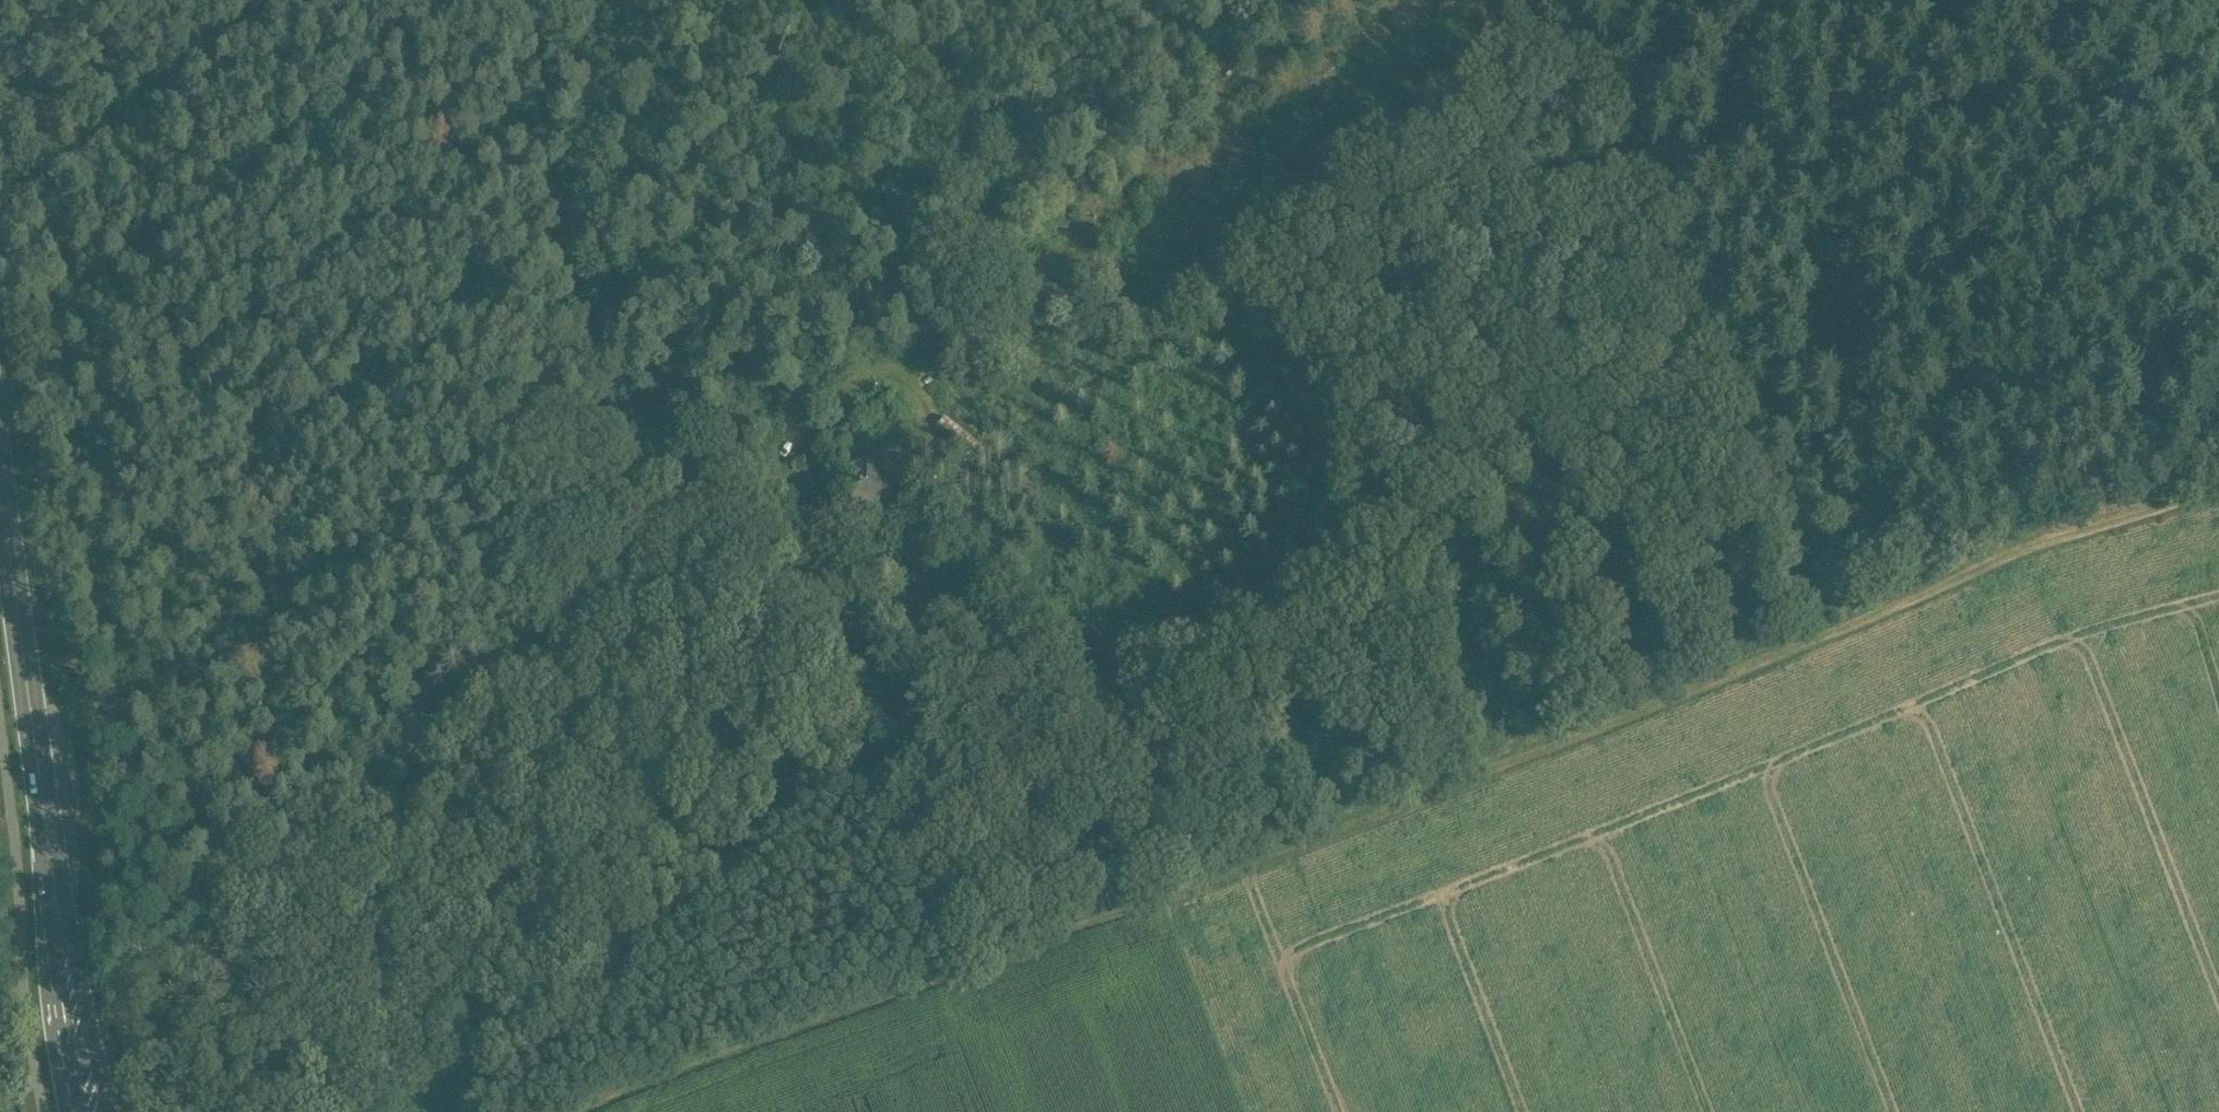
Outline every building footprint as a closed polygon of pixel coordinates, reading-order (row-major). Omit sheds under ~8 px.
[(851,456),(837,436),(811,455),(836,490),(829,494),(853,526),(891,498),(868,466),(862,471),(851,456)]
